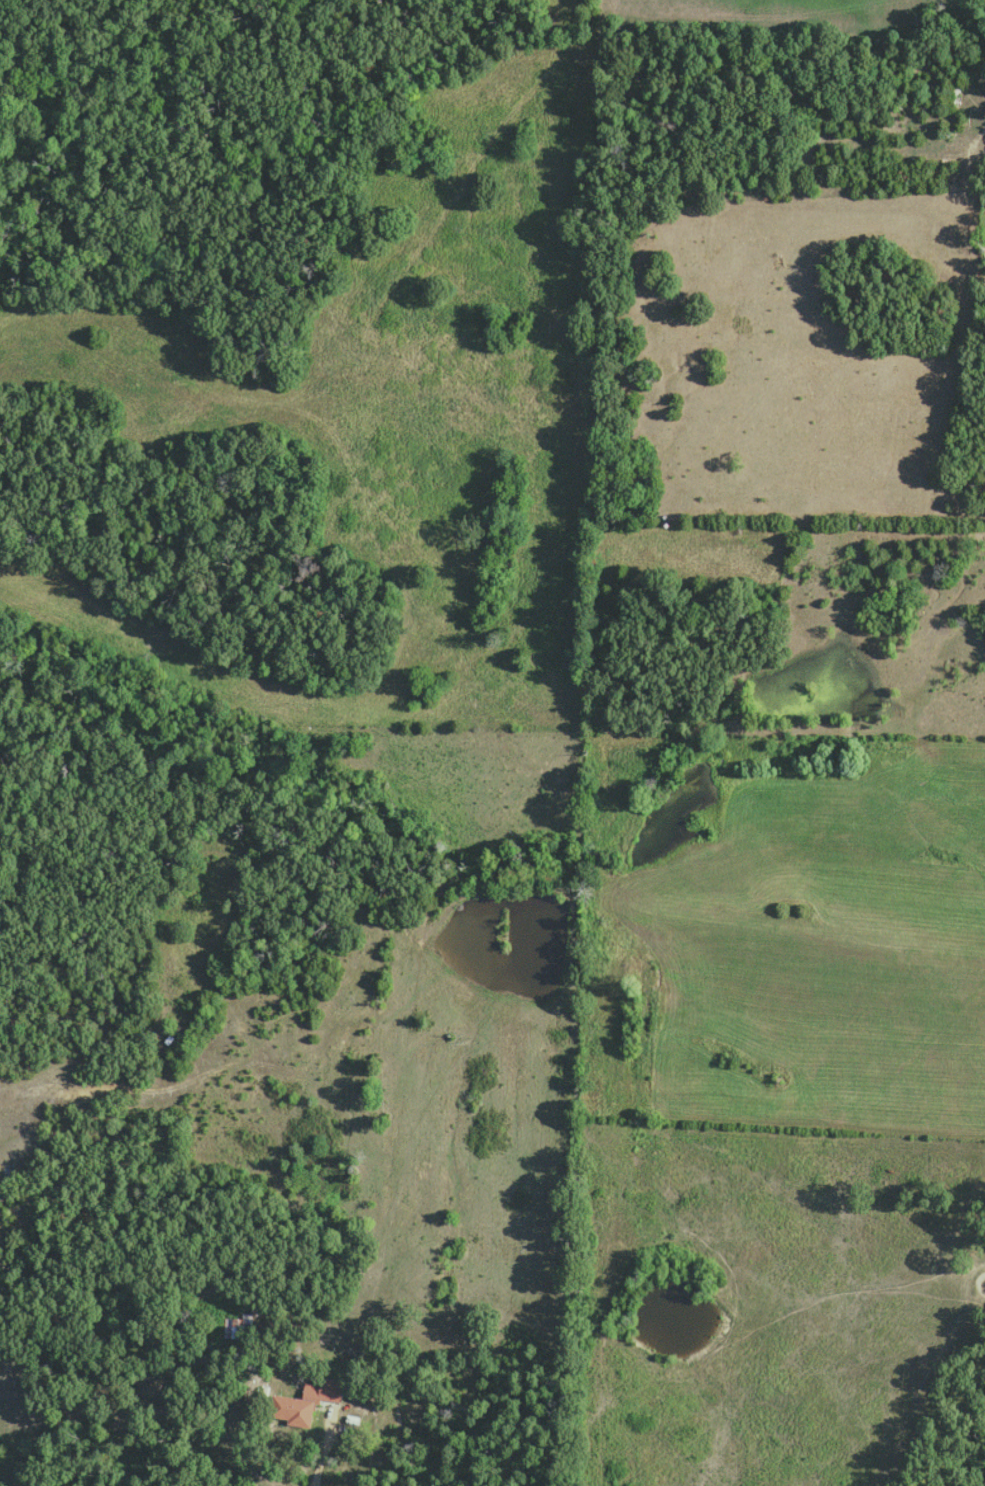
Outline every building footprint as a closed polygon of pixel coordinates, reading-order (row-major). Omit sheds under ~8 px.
[(251,1317),(225,1317),(225,1337),(251,1337),(251,1317)] [(272,1394),(270,1417),(287,1419),(286,1424),(311,1426),(314,1398),(342,1401),(344,1378),(321,1376),(321,1383),(304,1382),(303,1397),(272,1394)]
